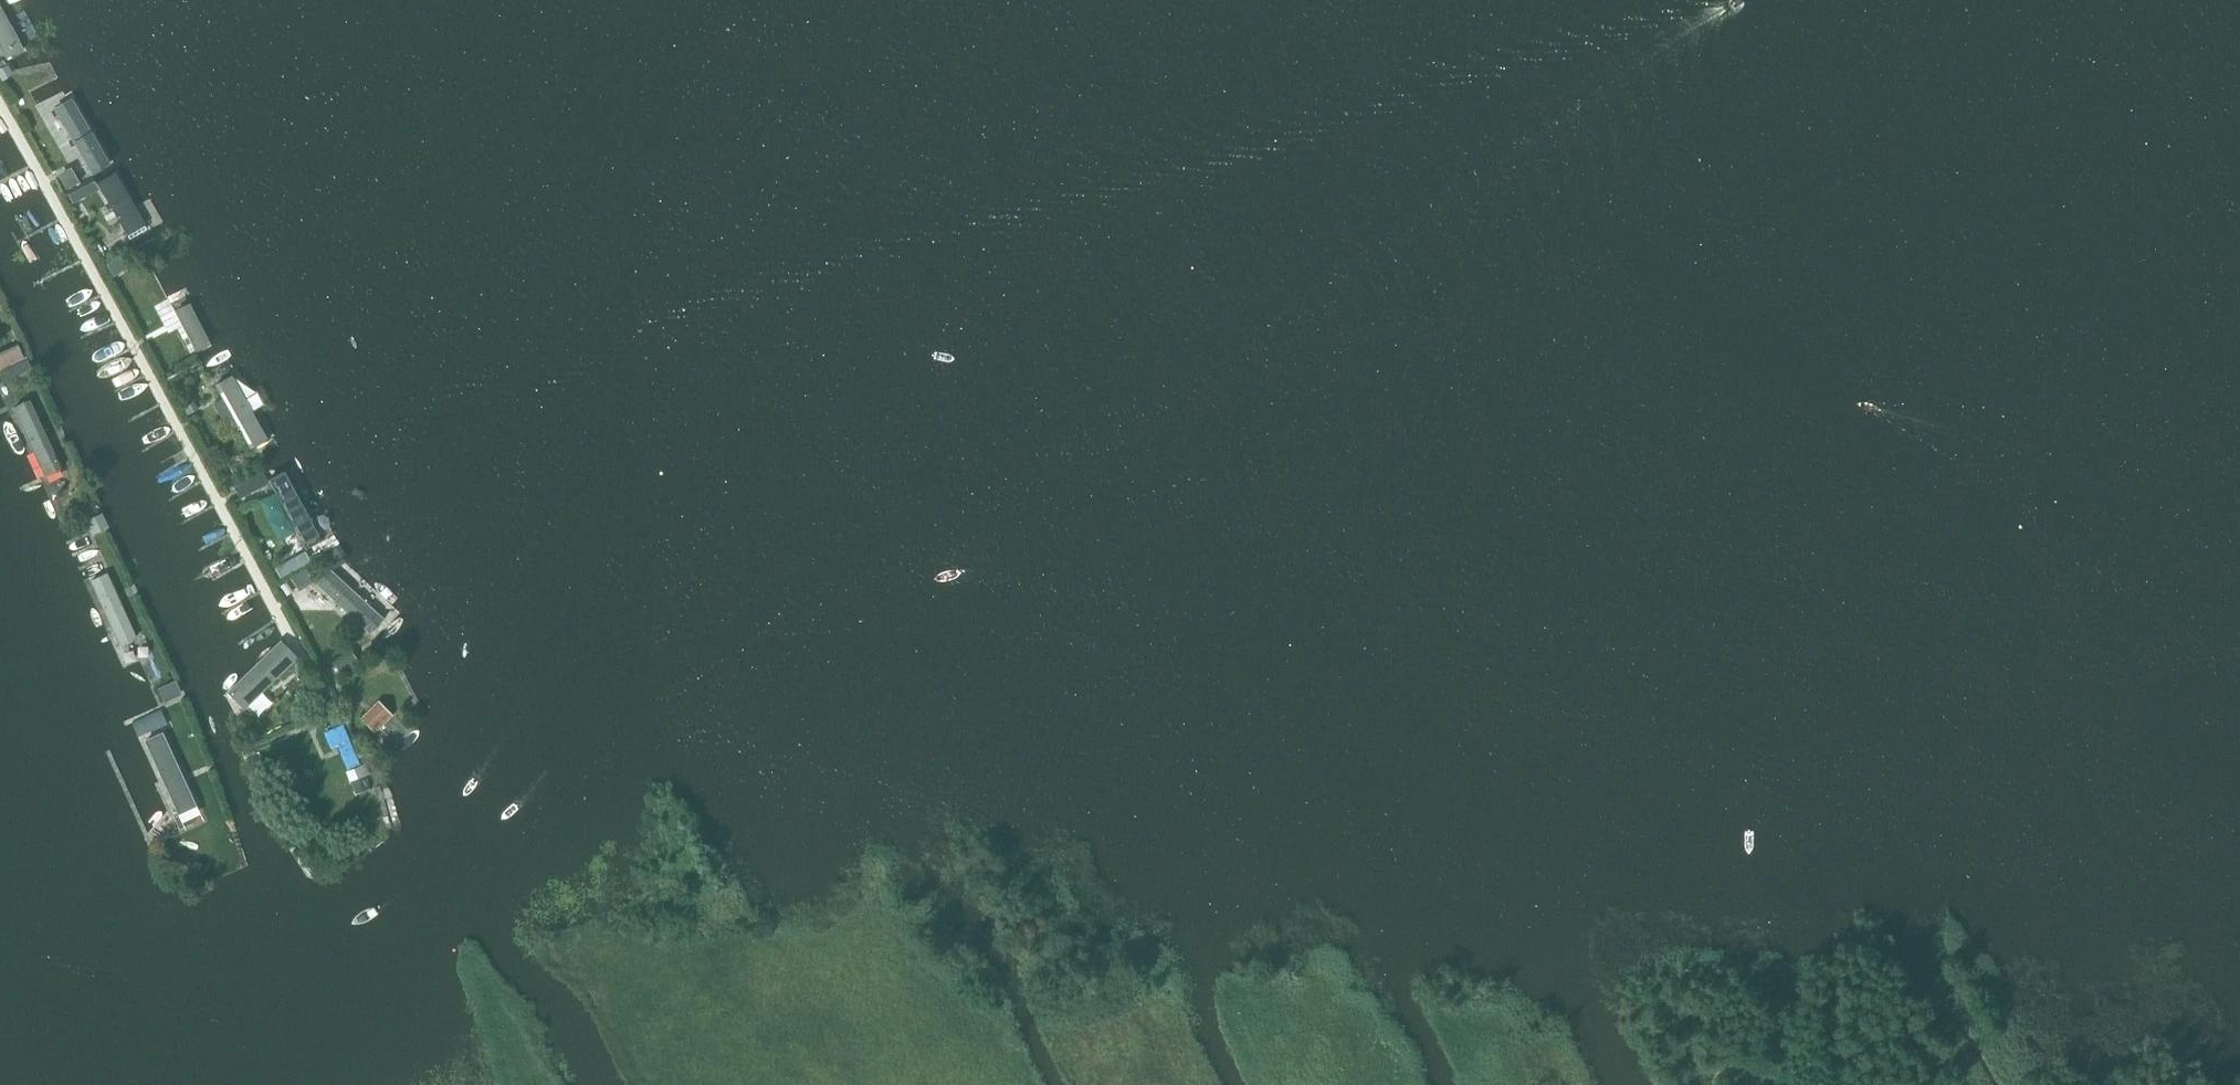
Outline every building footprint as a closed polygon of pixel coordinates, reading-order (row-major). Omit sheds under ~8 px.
[(0,1),(0,44),(9,61),(26,52),(0,1)] [(74,96),(55,106),(95,178),(116,168),(74,96)] [(121,181),(99,193),(122,235),(141,224),(121,181)] [(114,276),(126,268),(118,257),(106,264),(114,276)] [(218,283),(173,307),(185,330),(230,305),(218,283)] [(0,351),(0,366),(24,354),(18,342),(0,351)] [(11,380),(31,371),(26,361),(6,371),(11,380)] [(172,391),(189,382),(183,371),(166,380),(172,391)] [(238,374),(215,387),(246,443),(269,430),(238,374)] [(41,478),(63,468),(29,401),(9,411),(41,478)] [(266,478),(305,550),(329,536),(291,464),(266,478)] [(223,485),(232,480),(229,474),(224,473),(218,476),(223,485)] [(253,492),(245,478),(232,486),(240,499),(253,492)] [(92,536),(108,528),(102,515),(86,522),(92,536)] [(394,622),(331,565),(314,579),(376,639),(394,622)] [(138,638),(105,568),(84,578),(116,647),(138,638)] [(287,599),(303,590),(298,581),(282,589),(287,599)] [(281,645),(229,694),(244,709),(296,660),(281,645)] [(301,671),(296,675),(301,681),(306,676),(301,671)] [(303,692),(311,686),(306,680),(298,686),(303,692)] [(164,704),(181,696),(175,682),(157,690),(164,704)] [(378,702),(361,719),(374,732),(391,715),(378,702)] [(333,729),(340,745),(337,746),(347,770),(358,766),(342,726),(333,729)] [(163,733),(141,742),(169,804),(176,818),(199,807),(198,804),(163,733)] [(354,781),(365,775),(361,767),(350,772),(354,781)]
